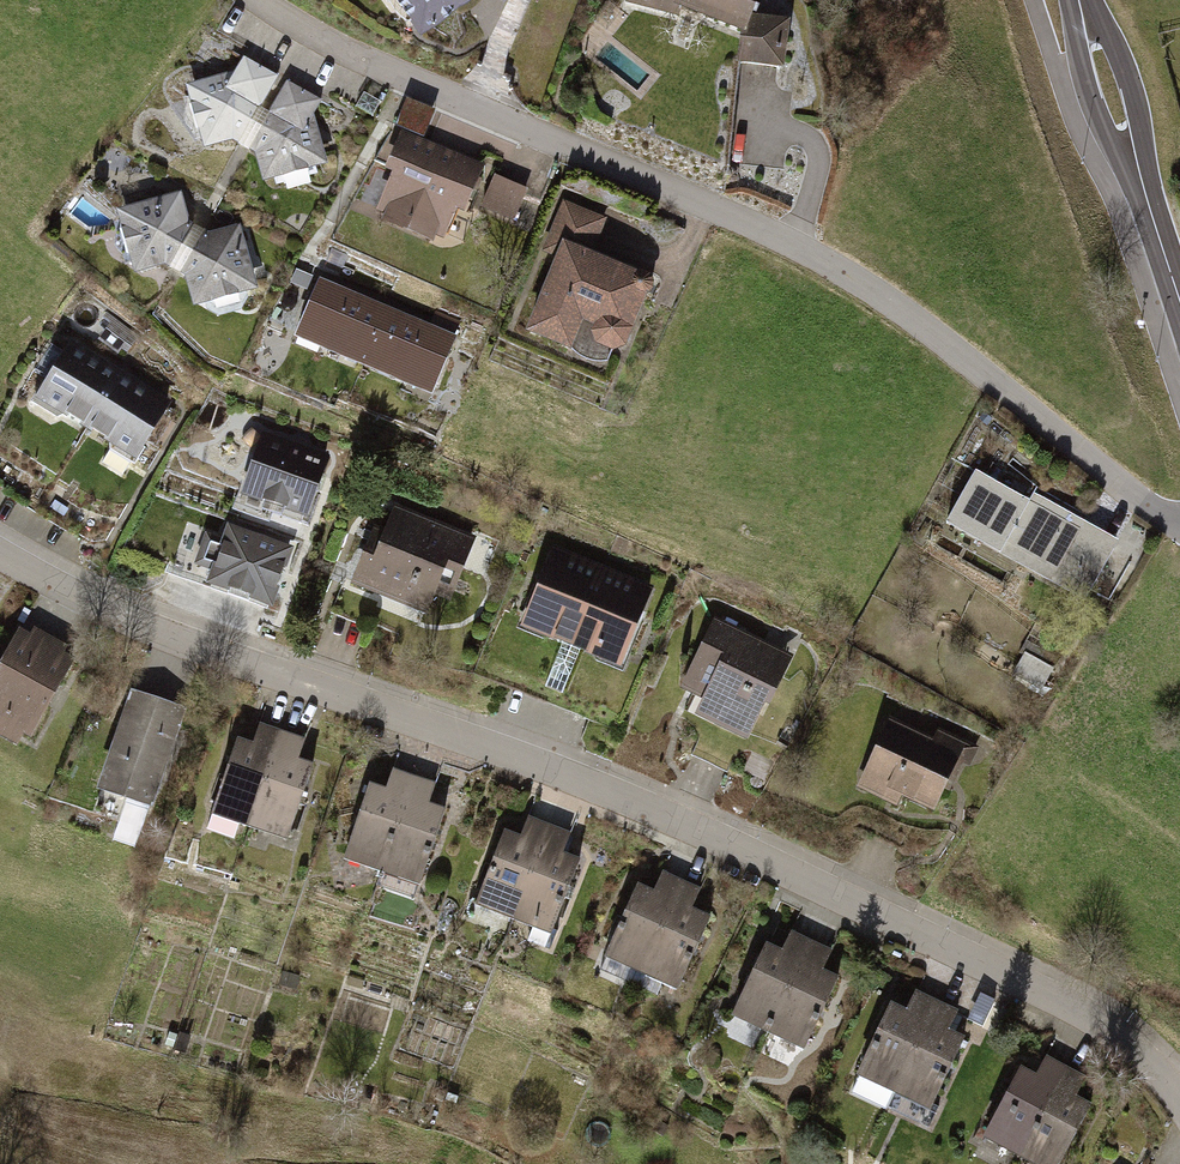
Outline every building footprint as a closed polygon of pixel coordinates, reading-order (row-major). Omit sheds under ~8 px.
[(421,35),(473,0),(397,0),(421,35)] [(739,70),(787,74),(792,25),(757,24),(764,0),(633,0),(631,12),(677,22),(745,43),(739,70)] [(267,111),(283,79),(250,62),(233,92),(231,79),(190,89),(207,153),(238,143),(248,150),(267,111)] [(329,101),(294,84),(276,116),(255,153),(264,157),(275,189),(340,174),(320,123),(329,101)] [(276,116),(267,111),(248,150),(255,153),(276,116)] [(402,140),(385,177),(392,180),(375,216),(384,220),(380,229),(429,251),(434,240),(443,244),(455,217),(464,221),(484,177),(402,140)] [(519,221),(531,185),(487,171),(475,206),(519,221)] [(172,265),(180,268),(202,231),(195,226),(186,196),(126,211),(144,276),(160,274),(172,265)] [(563,207),(546,249),(562,255),(525,346),(604,378),(613,357),(621,361),(650,288),(590,264),(606,225),(563,207)] [(215,236),(210,233),(187,276),(197,278),(204,307),(266,293),(245,229),(215,236)] [(187,276),(210,233),(202,231),(180,268),(187,276)] [(295,340),(432,397),(457,338),(320,280),(295,340)] [(123,376),(71,346),(37,402),(90,435),(123,376)] [(177,406),(125,377),(92,434),(144,465),(177,406)] [(337,455),(268,431),(242,504),(311,528),(337,455)] [(1114,544),(977,477),(947,538),(1084,605),(1114,544)] [(471,541),(392,509),(358,594),(438,625),(471,541)] [(235,529),(212,592),(274,614),(297,552),(235,529)] [(610,571),(553,549),(518,634),(578,654),(610,571)] [(632,675),(664,592),(610,571),(578,654),(632,675)] [(792,659),(717,622),(680,697),(754,734),(792,659)] [(0,670),(0,735),(31,751),(76,664),(18,635),(0,670)] [(183,714),(130,698),(97,803),(123,811),(113,841),(138,849),(148,818),(150,819),(183,714)] [(962,757),(888,720),(857,782),(931,818),(962,757)] [(221,819),(259,832),(289,739),(267,732),(262,750),(246,745),(221,819)] [(313,747),(289,739),(259,832),(297,844),(321,770),(307,766),(313,747)] [(353,865),(391,877),(421,784),(399,777),(393,795),(377,790),(353,865)] [(444,792),(421,784),(391,877),(429,889),(452,815),(438,811),(444,792)] [(488,914),(526,926),(556,833),(534,826),(528,844),(512,839),(488,914)] [(579,841),(556,833),(526,926),(564,938),(587,864),(573,860),(579,841)] [(619,968),(657,980),(687,887),(665,880),(659,898),(643,893),(619,968)] [(711,895),(687,887),(657,980),(695,992),(718,918),(705,914),(711,895)] [(777,1035),(816,948),(795,939),(787,955),(771,947),(739,1018),(777,1035)] [(838,958),(816,948),(777,1035),(814,1053),(845,983),(830,976),(838,958)] [(866,1077),(903,1093),(937,1007),(916,999),(911,1011),(896,1005),(866,1077)] [(959,1016),(937,1007),(903,1093),(943,1111),(973,1044),(951,1034),(959,1016)] [(1028,1160),(1076,1065),(1055,1055),(1044,1077),(1029,1070),(993,1144),(1028,1160)] [(1028,1160),(1036,1163),(1073,1163),(1104,1100),(1089,1093),(1098,1075),(1076,1065),(1028,1160)]
